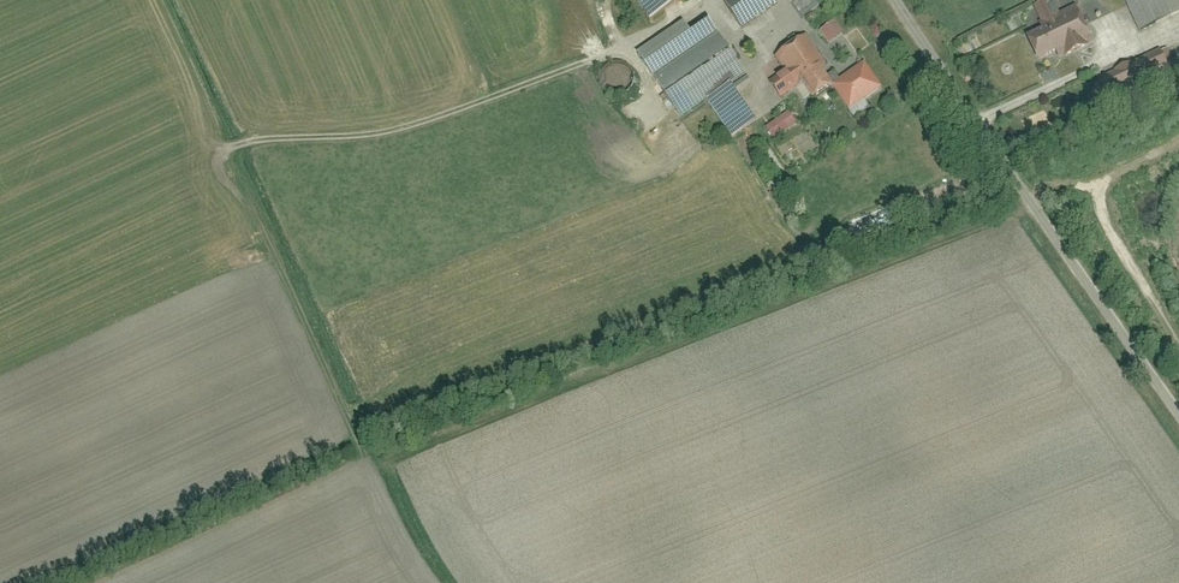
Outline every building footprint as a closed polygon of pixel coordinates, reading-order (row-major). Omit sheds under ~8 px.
[(650,26),(689,0),(632,0),(650,26)] [(743,30),(785,0),(726,0),(723,2),(743,30)] [(1139,34),(1178,14),(1178,0),(1123,0),(1139,34)] [(1026,40),(1036,63),(1057,54),(1060,61),(1093,46),(1075,8),(1057,16),(1059,23),(1052,26),(1042,3),(1033,7),(1044,32),(1026,40)] [(733,140),(755,125),(729,86),(746,75),(698,12),(641,54),(682,117),(706,102),(733,140)] [(821,33),(830,45),(844,35),(835,23),(821,33)] [(806,39),(776,60),(785,73),(769,84),(780,100),(800,87),(811,103),(832,88),(853,119),(869,108),(864,100),(881,88),(863,64),(840,81),(834,73),(831,75),(806,39)] [(1160,52),(1100,80),(1107,98),(1168,69),(1160,52)] [(613,97),(619,98),(626,96),(630,92),(633,87),(634,81),(633,74),(630,70),(626,67),(621,65),(615,65),(610,67),(606,69),(603,73),(601,78),(601,84),(604,90),(608,95),(613,97)] [(774,141),(796,125),(788,115),(767,131),(774,141)]
